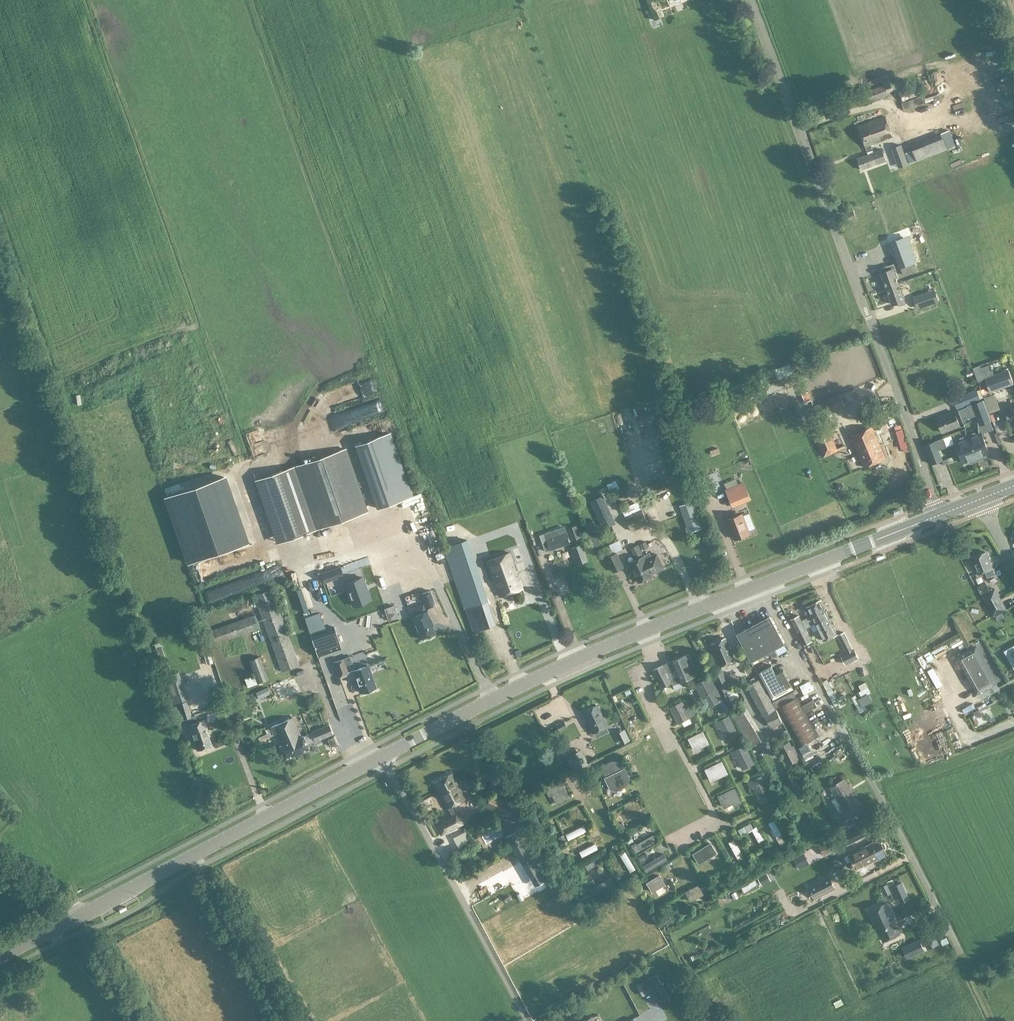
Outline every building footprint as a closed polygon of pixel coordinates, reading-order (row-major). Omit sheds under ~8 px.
[(892,87),(892,86),(889,79),(884,82),(885,85),(886,89),(892,87)] [(917,83),(898,90),(902,101),(921,94),(917,83)] [(888,95),(886,89),(885,85),(858,94),(861,104),(888,95)] [(911,121),(906,110),(898,114),(903,125),(911,121)] [(893,136),(886,116),(858,126),(867,150),(872,148),(871,144),(893,136)] [(897,136),(882,140),(884,147),(899,143),(897,136)] [(921,141),(911,145),(913,150),(917,160),(927,156),(921,141)] [(896,158),(905,154),(902,144),(892,148),(896,158)] [(886,160),(882,149),(858,158),(862,169),(873,165),(872,164),(877,163),(886,160)] [(853,209),(842,213),(845,222),(856,218),(853,209)] [(891,242),(903,275),(916,270),(903,237),(891,242)] [(882,272),(887,286),(898,282),(893,269),(896,269),(894,264),(881,268),(882,272)] [(898,282),(887,286),(889,292),(893,303),(898,302),(899,305),(904,303),(902,300),(904,299),(899,286),(898,282)] [(878,285),(867,289),(872,303),(883,299),(878,285)] [(917,307),(939,299),(936,293),(930,295),(929,292),(914,297),(917,307)] [(779,367),(774,369),(778,379),(783,377),(788,375),(794,373),(790,363),(784,365),(779,367)] [(973,367),(975,372),(979,381),(986,379),(990,392),(1013,383),(1009,369),(995,374),(991,364),(981,367),(980,364),(973,367)] [(380,376),(330,387),(333,399),(383,388),(380,376)] [(977,389),(953,397),(957,408),(981,399),(977,389)] [(811,399),(808,391),(802,393),(805,402),(811,399)] [(340,421),(388,407),(385,397),(337,410),(340,421)] [(315,419),(325,404),(319,400),(309,416),(315,419)] [(981,400),(966,406),(970,417),(975,415),(979,425),(989,421),(981,400)] [(1004,410),(1008,420),(1012,418),(1013,423),(1013,406),(1004,410)] [(875,418),(872,410),(867,412),(871,420),(875,418)] [(937,417),(943,432),(960,425),(954,411),(937,417)] [(839,450),(828,425),(812,432),(814,437),(812,438),(814,441),(816,440),(819,449),(821,448),(824,456),(839,450)] [(872,426),(862,430),(851,435),(864,466),(886,457),(872,426)] [(896,431),(900,448),(903,448),(907,446),(908,446),(903,429),(902,429),(901,429),(896,431)] [(966,435),(976,460),(983,458),(984,456),(983,454),(988,452),(980,433),(976,435),(975,432),(966,435)] [(355,445),(377,508),(412,496),(391,433),(355,445)] [(960,437),(961,441),(954,443),(962,463),(967,461),(968,462),(969,463),(976,460),(966,435),(960,437)] [(924,446),(931,464),(941,460),(937,450),(945,447),(942,439),(924,446)] [(277,543),(365,512),(343,449),(255,481),(277,543)] [(263,467),(273,465),(271,454),(260,456),(263,467)] [(223,476),(166,496),(190,563),(247,543),(223,476)] [(662,480),(648,485),(651,494),(665,489),(662,480)] [(607,484),(608,486),(611,492),(613,490),(618,488),(615,481),(607,484)] [(734,506),(751,499),(744,482),(727,489),(734,506)] [(768,496),(773,494),(770,486),(765,488),(768,496)] [(692,500),(679,505),(686,525),(700,521),(692,500)] [(626,516),(629,522),(633,531),(649,523),(642,508),(641,509),(626,516)] [(601,518),(605,527),(616,521),(612,512),(601,518)] [(743,513),(728,519),(736,538),(750,532),(743,513)] [(595,546),(602,544),(593,521),(586,523),(595,546)] [(576,525),(568,528),(572,540),(580,537),(576,525)] [(566,533),(563,527),(545,533),(547,539),(547,540),(548,543),(544,545),(546,551),(569,543),(566,533)] [(623,545),(629,542),(625,536),(620,539),(623,545)] [(467,539),(444,547),(464,608),(466,608),(473,631),(495,623),(467,539)] [(399,540),(396,543),(403,552),(407,548),(399,540)] [(582,544),(571,548),(577,563),(587,560),(582,544)] [(643,555),(638,544),(631,548),(636,559),(643,555)] [(986,551),(971,556),(978,573),(985,570),(988,576),(995,574),(992,567),(986,551)] [(510,552),(487,560),(500,596),(522,588),(510,552)] [(624,567),(617,553),(608,557),(615,572),(624,567)] [(650,553),(644,555),(652,573),(664,567),(657,553),(651,556),(650,553)] [(652,573),(644,555),(630,562),(639,581),(653,575),(652,573)] [(201,566),(194,568),(198,579),(205,577),(201,566)] [(324,582),(343,575),(340,567),(321,573),(324,582)] [(981,585),(974,568),(967,571),(974,588),(981,585)] [(222,587),(232,584),(230,576),(220,579),(222,587)] [(353,605),(370,599),(362,577),(345,583),(353,605)] [(304,584),(317,623),(328,619),(315,580),(304,584)] [(970,580),(959,583),(964,598),(975,594),(970,580)] [(226,593),(225,589),(209,595),(212,604),(242,592),(240,588),(226,593)] [(994,615),(1006,608),(995,588),(982,595),(994,615)] [(282,671),(300,665),(272,589),(254,595),(282,671)] [(430,589),(420,593),(426,609),(436,605),(430,589)] [(969,601),(971,606),(977,604),(981,612),(986,610),(978,591),(972,593),(975,599),(969,601)] [(800,615),(791,619),(804,644),(810,641),(812,641),(806,628),(812,625),(829,617),(821,600),(807,606),(812,615),(802,620),(800,615)] [(399,617),(395,605),(385,608),(389,620),(399,617)] [(430,620),(431,620),(428,610),(412,616),(419,638),(435,633),(430,620)] [(976,628),(993,620),(990,612),(973,620),(976,628)] [(215,644),(260,628),(255,614),(210,631),(215,644)] [(778,654),(775,648),(784,642),(770,616),(738,633),(752,660),(765,653),(768,658),(778,654)] [(829,617),(812,625),(814,631),(818,629),(824,641),(838,634),(832,622),(829,617)] [(338,618),(316,624),(318,630),(340,625),(338,618)] [(335,627),(310,635),(317,656),(342,648),(335,627)] [(855,649),(853,650),(845,632),(838,635),(847,653),(842,655),(846,663),(859,657),(855,649)] [(989,641),(984,632),(976,637),(980,645),(989,641)] [(735,659),(726,637),(712,643),(721,665),(735,659)] [(835,661),(841,658),(839,655),(830,659),(823,644),(816,648),(826,668),(836,664),(835,661)] [(976,647),(958,656),(978,691),(995,682),(976,647)] [(695,668),(689,653),(686,655),(686,654),(672,660),(664,664),(653,669),(661,687),(672,682),(673,684),(674,684),(676,688),(690,682),(688,678),(695,675),(692,669),(695,668)] [(268,679),(260,656),(250,660),(255,675),(245,679),(248,688),(258,684),(258,683),(268,679)] [(343,658),(334,661),(339,676),(348,673),(345,665),(353,663),(350,656),(343,658)] [(1013,672),(1013,670),(1011,662),(1000,665),(1004,675),(1013,672)] [(749,663),(744,667),(747,673),(755,670),(753,665),(751,666),(749,663)] [(771,664),(757,671),(772,699),(792,688),(783,670),(776,674),(771,664)] [(376,686),(368,665),(353,670),(361,692),(376,686)] [(733,688),(722,668),(712,673),(721,689),(722,689),(724,692),(733,688)] [(179,672),(163,677),(172,703),(177,702),(183,700),(188,698),(179,672)] [(834,685),(838,682),(833,673),(829,676),(834,685)] [(763,715),(765,714),(776,709),(760,679),(747,685),(763,715)] [(861,697),(869,693),(870,692),(868,687),(865,681),(858,685),(861,690),(859,691),(857,692),(859,698),(861,697)] [(284,696),(303,689),(300,683),(281,690),(284,696)] [(270,694),(266,688),(256,693),(259,699),(270,694)] [(731,700),(726,692),(722,694),(730,709),(734,707),(731,700)] [(676,701),(682,718),(696,713),(690,696),(676,701)] [(798,696),(779,706),(799,747),(818,737),(805,711),(816,706),(813,699),(802,705),(798,696)] [(183,702),(183,700),(177,702),(182,719),(183,718),(192,716),(187,701),(183,702)] [(606,725),(597,704),(583,711),(592,732),(606,725)] [(741,709),(757,740),(767,735),(751,704),(741,709)] [(783,722),(776,709),(765,714),(772,728),(783,722)] [(192,716),(183,718),(186,728),(190,727),(195,740),(209,735),(203,719),(198,721),(195,714),(192,716)] [(303,736),(301,736),(293,717),(271,727),(265,730),(267,733),(273,731),(274,734),(276,733),(281,745),(280,746),(285,758),(309,748),(303,736)] [(560,731),(568,727),(564,720),(556,724),(560,731)] [(329,724),(311,732),(314,740),(315,741),(333,734),(329,724)] [(657,733),(665,740),(672,734),(664,726),(657,733)] [(717,732),(727,751),(737,745),(728,727),(717,732)] [(268,736),(267,733),(265,730),(257,734),(260,740),(268,736)] [(717,732),(706,737),(716,756),(727,751),(717,732)] [(195,740),(194,741),(198,750),(212,745),(209,736),(210,736),(209,735),(195,740)] [(334,737),(328,740),(331,747),(337,744),(334,737)] [(706,737),(696,743),(705,761),(716,756),(706,737)] [(748,764),(761,758),(751,739),(739,745),(748,764)] [(778,746),(788,764),(799,758),(790,740),(778,746)] [(696,743),(685,748),(694,767),(705,761),(696,743)] [(581,749),(569,755),(577,770),(589,764),(583,753),(581,749)] [(624,753),(607,759),(612,774),(610,774),(616,792),(625,789),(623,784),(637,779),(631,762),(627,763),(624,753)] [(729,756),(711,761),(715,775),(733,769),(729,756)] [(448,807),(452,815),(436,824),(442,834),(464,823),(458,812),(455,814),(451,805),(465,798),(452,773),(433,783),(446,807),(448,807)] [(772,793),(763,774),(747,782),(750,788),(753,787),(760,800),(772,793)] [(832,799),(837,808),(841,806),(846,814),(860,806),(844,779),(831,786),(837,796),(832,799)] [(480,780),(475,782),(471,784),(473,789),(481,785),(482,784),(480,780)] [(557,804),(570,798),(562,781),(546,789),(549,796),(552,795),(557,804)] [(736,805),(743,802),(735,787),(718,795),(724,808),(734,803),(736,805)] [(485,806),(509,818),(515,805),(492,793),(485,806)] [(630,815),(634,822),(651,813),(647,806),(630,815)] [(620,810),(623,816),(629,813),(626,808),(620,810)] [(780,814),(774,817),(786,838),(791,835),(780,814)] [(565,819),(569,826),(575,823),(571,816),(565,819)] [(852,817),(838,823),(841,831),(856,824),(852,817)] [(571,828),(574,834),(593,826),(590,820),(571,828)] [(597,831),(606,827),(604,822),(595,827),(597,831)] [(750,822),(738,829),(741,834),(751,828),(759,842),(764,839),(756,825),(753,827),(750,822)] [(491,836),(503,830),(498,823),(487,829),(491,836)] [(529,876),(546,866),(524,825),(506,835),(529,876)] [(848,845),(865,836),(860,826),(843,835),(848,845)] [(641,846),(661,836),(658,830),(638,840),(641,846)] [(601,837),(582,849),(587,856),(605,844),(601,837)] [(833,838),(819,845),(824,855),(838,848),(833,838)] [(849,854),(844,857),(847,862),(852,860),(857,869),(887,854),(885,849),(886,848),(887,846),(884,841),(882,841),(881,841),(879,838),(849,854)] [(696,852),(693,854),(699,863),(702,861),(715,853),(709,843),(696,852)] [(631,845),(625,848),(636,867),(641,864),(631,845)] [(650,866),(672,853),(669,848),(652,858),(648,850),(643,853),(650,866)] [(594,864),(601,861),(598,854),(591,857),(594,864)] [(803,854),(795,858),(800,868),(808,864),(803,854)] [(842,856),(830,861),(832,865),(843,859),(842,856)] [(667,864),(662,867),(665,872),(671,869),(667,864)] [(623,868),(603,879),(607,886),(627,874),(623,868)] [(652,892),(665,884),(659,874),(646,882),(652,892)] [(769,882),(765,874),(758,878),(762,885),(769,882)] [(836,889),(829,876),(809,887),(815,899),(836,889)] [(908,899),(903,885),(901,882),(894,885),(901,902),(908,899)] [(892,893),(887,883),(881,886),(885,896),(892,893)] [(690,901),(704,894),(698,884),(684,891),(690,901)] [(731,888),(724,892),(728,900),(735,896),(731,888)] [(886,902),(870,910),(883,940),(899,933),(886,902)] [(928,948),(938,943),(931,927),(921,932),(928,948)] [(908,956),(924,950),(920,939),(907,943),(905,947),(908,956)] [(656,977),(638,986),(642,995),(652,990),(659,1004),(668,1000),(656,977)] [(844,1004),(841,999),(834,1002),(836,1008),(844,1004)]
